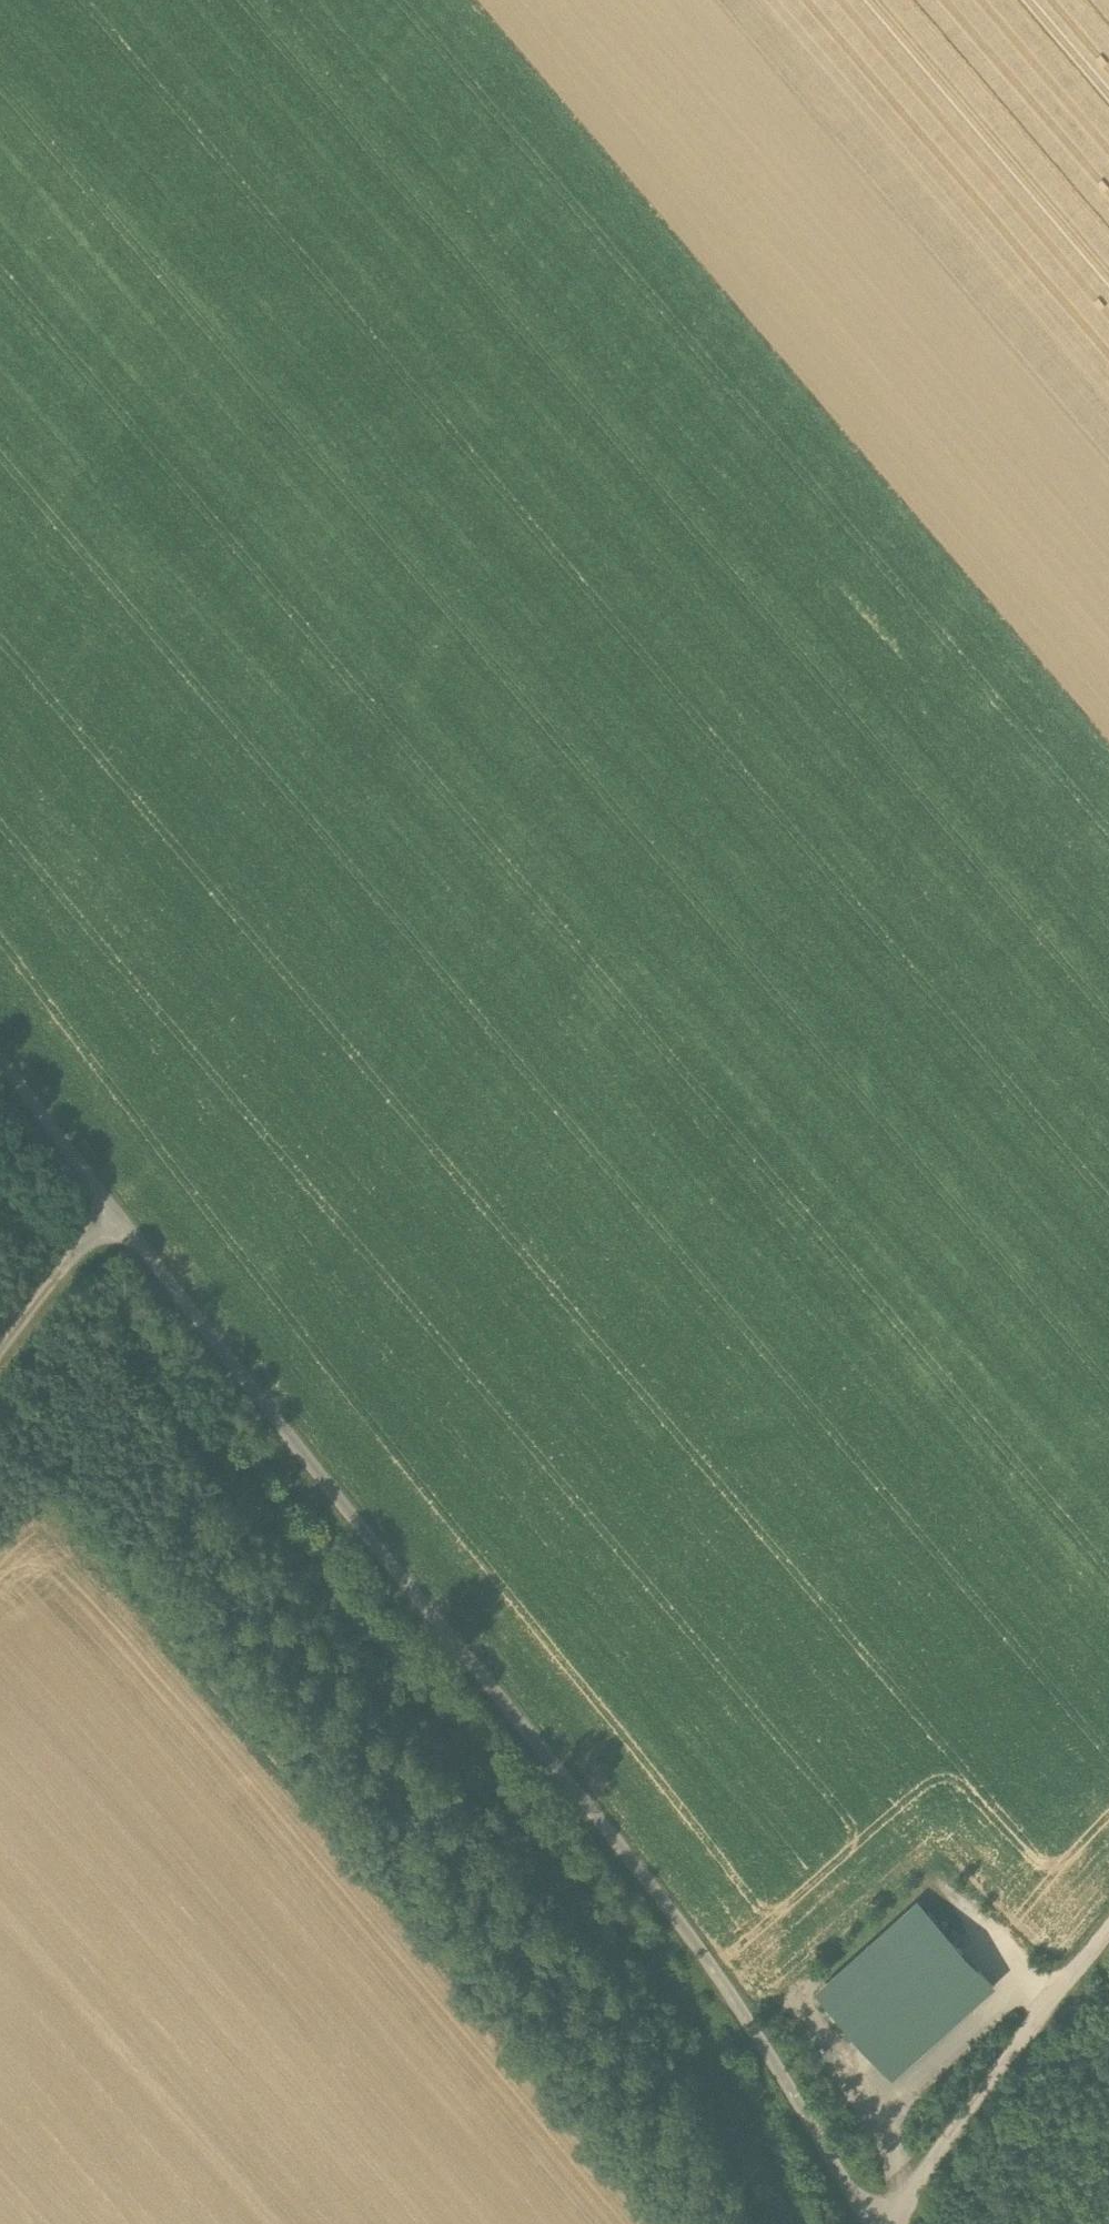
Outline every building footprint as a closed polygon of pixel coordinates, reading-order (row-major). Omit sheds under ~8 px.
[(918,1907),(820,1996),(895,2078),(993,1989),(918,1907)]
